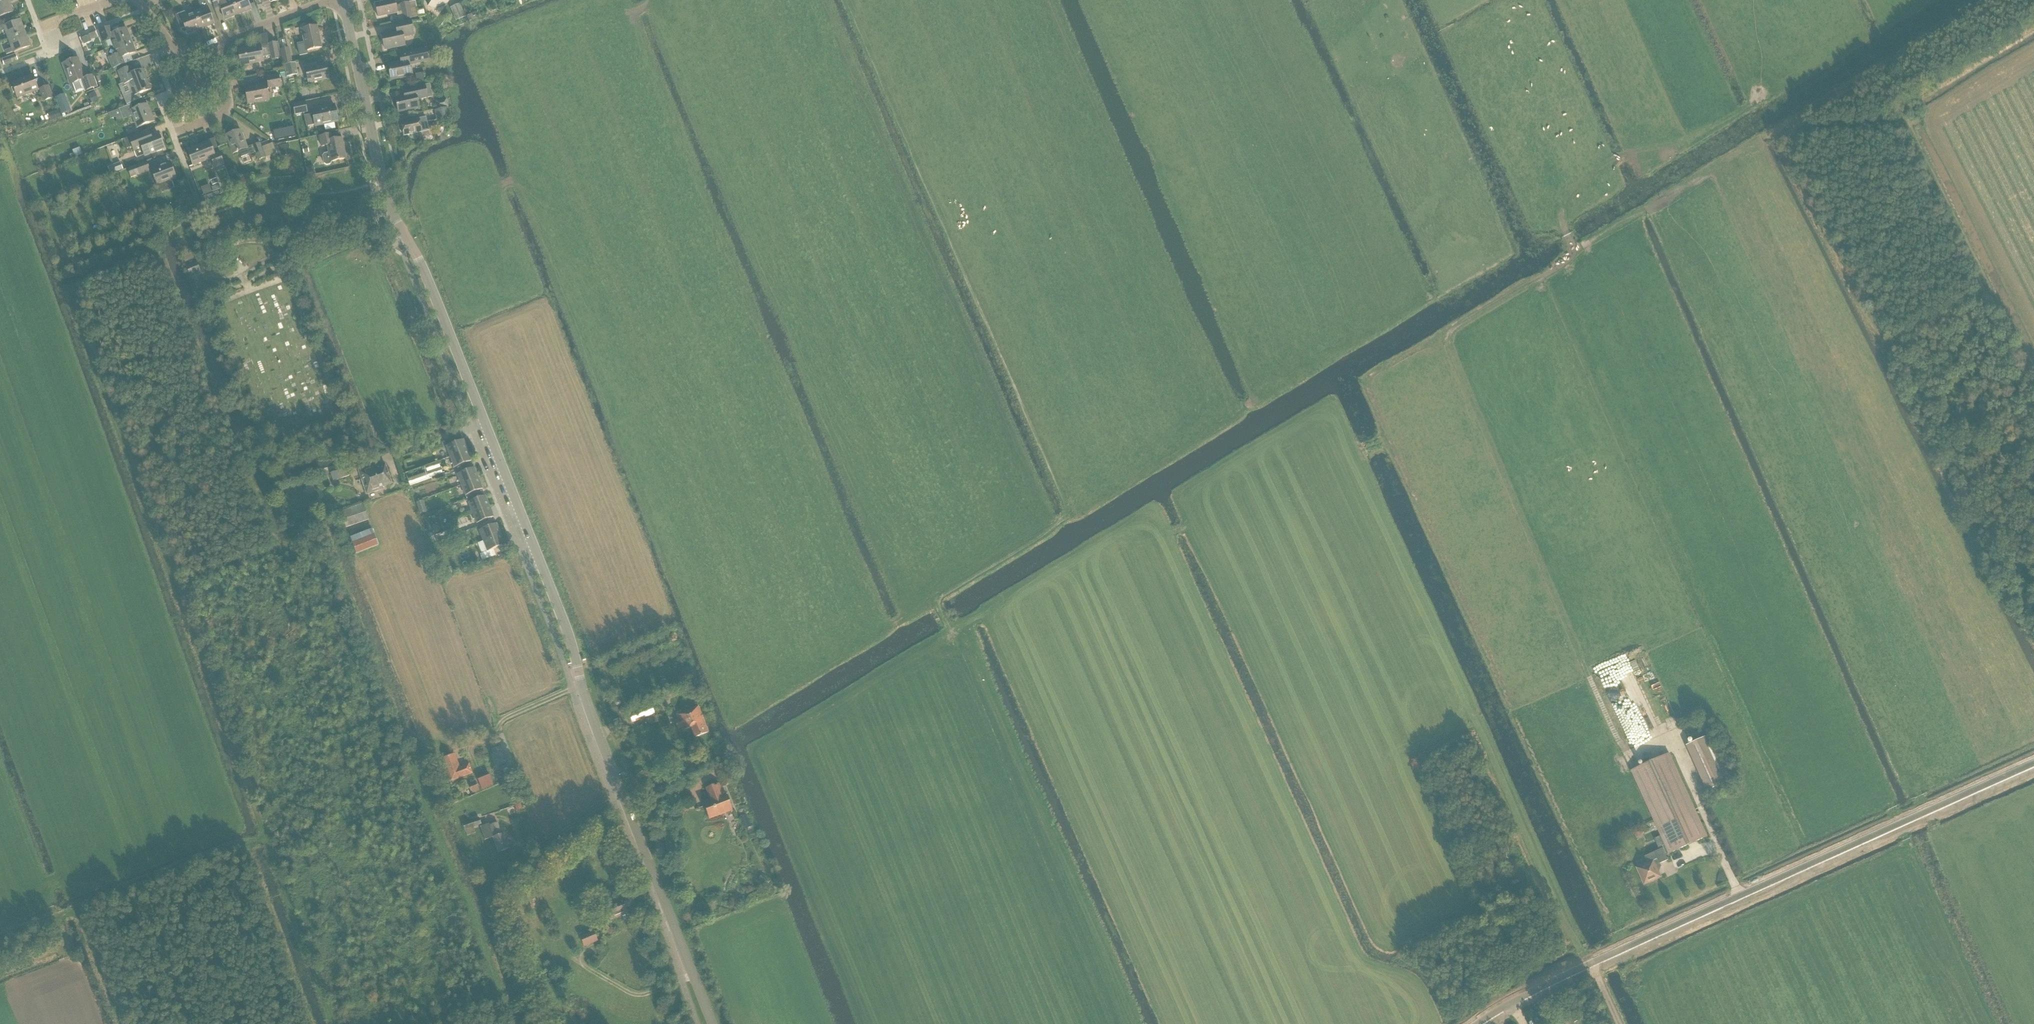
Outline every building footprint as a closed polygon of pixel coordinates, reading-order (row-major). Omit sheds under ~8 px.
[(13,11),(9,0),(4,0),(0,1),(0,17),(13,11)] [(204,0),(201,0),(198,1),(202,9),(194,12),(201,29),(214,24),(207,7),(204,0)] [(224,1),(224,0),(218,0),(219,3),(218,3),(225,20),(238,15),(232,0),(226,0),(224,1)] [(238,15),(251,10),(247,0),(232,0),(238,15)] [(409,2),(400,4),(400,5),(396,6),(395,0),(393,0),(375,4),(378,17),(401,12),(403,20),(412,18),(409,2)] [(465,17),(460,4),(450,8),(455,21),(465,17)] [(185,12),(180,13),(175,15),(181,29),(185,27),(188,34),(201,29),(194,12),(186,15),(185,12)] [(5,30),(8,39),(26,33),(21,19),(3,26),(0,27),(0,32),(5,30)] [(382,34),(385,49),(405,45),(403,37),(414,34),(410,20),(395,23),(397,31),(382,34)] [(298,46),(300,53),(303,54),(312,53),(311,50),(322,47),(317,26),(301,29),(304,43),(300,44),(298,46)] [(111,39),(114,47),(131,40),(126,28),(112,34),(110,27),(99,31),(103,42),(111,39)] [(8,39),(11,48),(5,51),(7,55),(13,52),(31,46),(26,33),(8,39)] [(131,40),(114,47),(108,49),(108,48),(105,50),(106,50),(105,54),(110,56),(110,57),(109,58),(113,68),(124,64),(122,58),(135,52),(131,40)] [(260,45),(238,49),(241,66),(263,61),(263,57),(271,56),(272,60),(279,58),(276,42),(260,45)] [(283,65),(284,64),(292,62),(290,48),(280,50),(283,65)] [(391,79),(411,75),(408,64),(414,63),(414,61),(428,58),(426,49),(400,54),(401,62),(388,65),(391,79)] [(4,65),(18,60),(16,54),(2,59),(4,65)] [(85,78),(81,68),(77,59),(63,64),(71,84),(82,80),(85,91),(97,86),(92,75),(85,78)] [(292,62),(284,64),(286,72),(287,77),(297,75),(296,70),(295,62),(292,62)] [(305,66),(309,83),(329,78),(325,64),(313,67),(312,65),(305,66)] [(123,95),(127,105),(143,99),(142,99),(141,99),(139,94),(148,90),(143,77),(145,76),(142,70),(132,74),(130,67),(119,72),(124,84),(129,82),(133,92),(123,95)] [(18,97),(38,90),(32,75),(12,83),(18,97)] [(269,88),(281,86),(279,75),(267,77),(268,85),(266,85),(266,84),(245,88),(248,103),(269,99),(267,88),(269,88)] [(411,95),(395,98),(398,113),(419,108),(417,100),(428,98),(432,97),(430,84),(425,85),(409,88),(411,95)] [(44,101),(53,98),(48,86),(39,89),(44,101)] [(96,91),(89,95),(93,103),(100,100),(96,91)] [(65,94),(56,97),(62,114),(71,111),(65,94)] [(295,115),(308,112),(306,101),(292,104),(295,115)] [(154,122),(147,104),(133,109),(131,104),(119,109),(123,119),(133,116),(138,128),(154,122)] [(315,126),(338,121),(334,105),(312,110),(313,114),(304,116),(307,126),(315,125),(315,126)] [(435,120),(447,118),(445,108),(433,110),(435,120)] [(52,120),(62,117),(59,109),(49,113),(52,120)] [(429,130),(427,122),(426,118),(419,119),(401,123),(403,135),(410,134),(411,138),(413,139),(418,138),(419,136),(418,132),(429,130)] [(294,127),(274,132),(276,141),(296,137),(294,127)] [(247,148),(240,130),(226,135),(233,153),(239,151),(241,157),(255,152),(259,160),(265,158),(260,143),(253,146),(253,145),(247,148)] [(142,131),(129,137),(133,148),(137,158),(144,155),(145,156),(164,149),(158,133),(145,138),(142,131)] [(331,162),(346,158),(341,138),(333,140),(332,134),(319,137),(321,146),(328,145),(329,153),(322,154),(321,157),(322,163),(325,165),(330,164),(331,162)] [(214,154),(209,142),(188,150),(193,165),(211,158),(215,168),(224,164),(220,152),(214,154)] [(280,146),(282,156),(290,155),(288,144),(280,146)] [(74,153),(70,155),(72,159),(83,155),(80,148),(73,151),(74,153)] [(112,173),(124,168),(121,161),(109,166),(112,173)] [(150,170),(146,161),(128,169),(131,177),(150,170)] [(169,162),(152,169),(158,184),(156,185),(160,194),(174,188),(175,188),(171,179),(175,178),(169,162)] [(219,192),(201,197),(202,200),(220,195),(219,192)] [(200,271),(197,263),(187,267),(190,275),(200,271)] [(446,446),(450,457),(467,450),(463,439),(446,446)] [(472,461),(467,450),(450,457),(454,468),(472,461)] [(383,487),(392,484),(385,464),(376,467),(376,465),(359,471),(367,494),(384,489),(383,487)] [(333,481),(338,479),(350,475),(347,467),(331,473),(333,481)] [(457,474),(461,485),(477,479),(478,478),(474,467),(457,474)] [(478,478),(477,479),(461,485),(465,495),(483,489),(478,478)] [(468,502),(472,513),(489,506),(485,495),(468,502)] [(427,512),(423,499),(416,501),(420,514),(427,512)] [(369,520),(363,504),(340,512),(346,528),(369,520)] [(494,517),(489,506),(472,513),(477,523),(494,517)] [(500,534),(496,523),(479,530),(483,540),(500,534)] [(350,538),(356,554),(378,545),(372,529),(350,538)] [(446,531),(434,536),(437,541),(448,537),(446,531)] [(488,551),(505,545),(500,534),(483,540),(488,551)] [(631,723),(657,712),(653,703),(627,714),(631,723)] [(683,727),(684,729),(691,726),(695,737),(708,732),(698,707),(678,715),(680,719),(675,721),(678,729),(683,727)] [(1709,726),(1689,735),(1693,743),(1712,734),(1709,726)] [(1733,780),(1712,734),(1693,743),(1687,746),(1707,791),(1733,780)] [(491,747),(498,767),(506,764),(499,744),(491,747)] [(1659,864),(1668,860),(1665,854),(1668,852),(1669,854),(1707,836),(1669,753),(1631,771),(1661,836),(1654,839),(1659,850),(1644,857),(1647,863),(1636,868),(1640,877),(1641,876),(1645,884),(1660,877),(1657,870),(1658,869),(1660,865),(1659,864)] [(445,780),(449,781),(452,779),(452,781),(473,773),(469,763),(460,767),(456,757),(453,758),(452,755),(444,758),(449,771),(445,772),(443,774),(443,778),(445,780)] [(725,764),(715,767),(722,787),(732,783),(725,764)] [(493,784),(488,773),(477,778),(482,789),(493,784)] [(709,819),(733,810),(726,793),(722,794),(719,785),(709,788),(711,794),(709,795),(710,799),(702,802),(709,819)] [(467,796),(479,790),(476,786),(472,787),(473,788),(466,792),(467,796)] [(479,818),(469,821),(472,828),(481,824),(479,818)] [(485,840),(493,837),(499,852),(509,848),(503,833),(501,834),(497,822),(489,825),(489,824),(480,827),(485,840)] [(751,845),(758,843),(756,838),(759,837),(758,833),(749,836),(751,845)] [(586,945),(598,940),(594,931),(582,937),(586,945)]
